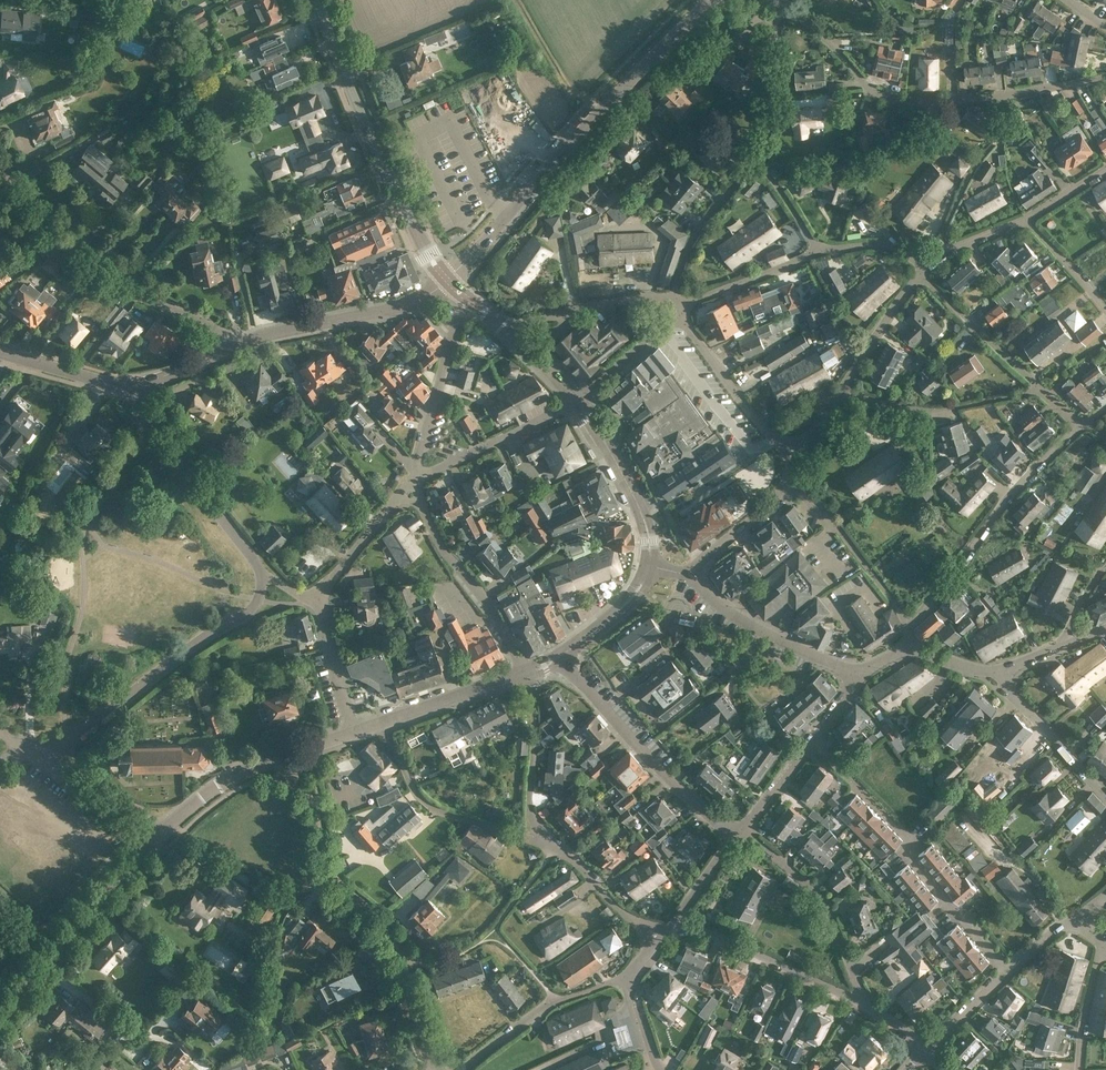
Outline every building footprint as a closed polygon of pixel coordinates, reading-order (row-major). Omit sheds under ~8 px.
[(152,9),(159,7),(159,4),(161,3),(160,0),(149,0),(152,9)] [(244,2),(247,8),(254,5),(263,24),(282,15),(275,0),(246,0),(245,0),(245,1),(244,2)] [(999,3),(998,5),(1012,11),(1013,7),(1016,0),(1000,0),(999,3)] [(1049,10),(1037,2),(1028,14),(1041,22),(1049,10)] [(202,5),(180,16),(185,24),(206,12),(202,5)] [(55,17),(77,19),(77,10),(56,8),(55,17)] [(2,9),(1,29),(23,32),(23,40),(37,42),(40,12),(2,9)] [(1049,10),(1041,22),(1033,34),(1039,38),(1047,27),(1053,31),(1061,18),(1049,10)] [(87,11),(86,29),(95,29),(96,12),(87,11)] [(190,33),(210,23),(205,14),(185,24),(190,33)] [(1018,32),(1026,19),(1019,15),(1011,28),(1018,32)] [(965,24),(954,20),(954,25),(963,28),(965,24)] [(913,34),(914,26),(896,24),(896,25),(901,32),(913,34)] [(1062,24),(1057,30),(1061,33),(1066,27),(1062,24)] [(954,25),(945,25),(945,43),(953,43),(954,25)] [(444,29),(423,37),(426,45),(447,36),(444,29)] [(258,38),(254,31),(240,37),(244,44),(258,38)] [(1089,36),(1073,32),(1070,46),(1086,50),(1089,36)] [(282,40),(280,36),(256,45),(258,51),(261,50),(267,62),(273,60),(271,55),(286,49),(288,46),(285,41),(282,40)] [(901,44),(910,46),(911,38),(902,37),(901,44)] [(1009,49),(1007,39),(999,40),(1000,45),(1000,50),(1005,50),(1009,49)] [(402,50),(407,61),(399,64),(408,85),(415,82),(414,79),(431,72),(424,54),(423,55),(418,44),(402,50)] [(719,44),(711,56),(723,64),(719,69),(732,79),(730,83),(739,89),(749,76),(753,79),(762,67),(753,60),(758,53),(751,47),(747,52),(751,55),(747,61),(749,62),(743,70),(732,61),(736,56),(719,44)] [(879,45),(876,59),(901,65),(905,51),(879,45)] [(1086,50),(1070,46),(1065,45),(1064,51),(1053,49),(1050,62),(1070,66),(1071,62),(1083,65),(1086,50)] [(240,54),(238,48),(227,52),(230,58),(240,54)] [(90,56),(81,57),(84,80),(96,78),(92,55),(90,56)] [(1025,58),(1028,74),(1042,72),(1039,55),(1025,58)] [(939,88),(939,57),(919,57),(919,65),(916,65),(916,79),(918,79),(918,87),(939,88)] [(1028,74),(1025,58),(1010,60),(1013,77),(1028,74)] [(901,65),(876,59),(872,74),(898,80),(901,65)] [(1,107),(25,94),(15,77),(8,81),(9,73),(16,73),(17,63),(4,63),(4,78),(0,80),(0,104),(1,107)] [(277,71),(274,63),(263,68),(266,75),(277,71)] [(980,82),(995,81),(994,64),(979,65),(980,82)] [(293,65),(272,74),(275,82),(272,83),(274,89),(299,78),(297,74),(296,74),(298,71),(296,66),(293,65)] [(795,71),(797,89),(826,86),(824,65),(816,66),(817,69),(795,71)] [(980,82),(979,65),(964,66),(965,83),(980,82)] [(906,81),(899,80),(898,86),(904,88),(906,81)] [(312,88),(309,82),(297,88),(300,93),(312,88)] [(829,83),(830,92),(844,90),(843,82),(829,83)] [(691,102),(672,85),(659,98),(678,116),(691,102)] [(706,95),(697,86),(692,92),(701,100),(706,95)] [(1101,88),(1093,93),(1100,103),(1105,99),(1105,95),(1101,88)] [(317,92),(283,106),(293,128),(301,125),(307,138),(322,132),(316,119),(326,115),(317,92)] [(1053,94),(1040,101),(1045,110),(1058,102),(1053,94)] [(843,96),(826,98),(827,107),(845,105),(843,96)] [(62,125),(60,120),(58,119),(53,109),(58,107),(55,99),(42,104),(43,107),(29,113),(31,118),(29,119),(37,140),(49,135),(51,136),(56,134),(56,132),(62,129),(61,128),(62,125)] [(1083,111),(1076,99),(1068,104),(1075,116),(1083,111)] [(1019,119),(1024,114),(1014,103),(1008,103),(1008,108),(1019,119)] [(803,109),(803,110),(791,111),(793,128),(794,128),(795,137),(809,136),(808,126),(822,125),(821,108),(803,109)] [(931,123),(933,124),(942,115),(936,109),(927,118),(931,123)] [(961,120),(988,140),(999,125),(979,110),(976,114),(968,109),(961,120)] [(864,133),(856,135),(859,149),(870,146),(868,140),(872,139),(873,132),(881,133),(881,128),(883,128),(885,113),(864,110),(862,125),(863,126),(863,131),(864,131),(864,133)] [(1100,116),(1094,119),(1099,126),(1105,136),(1105,125),(1100,116)] [(95,129),(102,143),(114,136),(107,123),(95,129)] [(933,124),(931,123),(922,134),(947,156),(957,145),(933,124)] [(1078,123),(1062,134),(1067,140),(1081,160),(1094,151),(1085,138),(1087,136),(1078,123)] [(1099,126),(1092,131),(1098,139),(1097,139),(1105,152),(1105,136),(1099,126)] [(662,134),(668,139),(674,133),(669,128),(662,134)] [(619,142),(621,144),(617,148),(623,153),(625,151),(632,158),(647,142),(634,130),(627,138),(625,136),(619,142)] [(886,139),(892,136),(888,130),(883,133),(886,139)] [(76,139),(72,133),(53,142),(57,149),(76,139)] [(653,140),(659,145),(664,138),(658,133),(653,140)] [(689,141),(696,147),(702,141),(694,135),(689,141)] [(1081,160),(1067,140),(1054,149),(1067,169),(1081,160)] [(329,172),(348,164),(340,143),(305,156),(310,171),(326,165),(329,172)] [(726,158),(710,143),(700,155),(716,169),(726,158)] [(1035,145),(1026,153),(1033,160),(1035,159),(1043,168),(1050,162),(1035,145)] [(92,185),(105,170),(107,167),(85,149),(80,155),(84,158),(74,169),(86,179),(84,181),(91,187),(93,185),(92,185)] [(360,149),(355,151),(360,163),(365,161),(360,149)] [(1055,155),(1051,149),(1046,153),(1050,159),(1055,155)] [(287,171),(282,157),(263,164),(268,178),(287,171)] [(834,159),(834,160),(836,167),(836,169),(845,167),(843,157),(834,159)] [(987,159),(976,175),(987,182),(998,167),(987,159)] [(951,182),(931,164),(892,210),(913,229),(922,219),(920,218),(935,200),(939,201),(952,185),(951,182)] [(1019,194),(1018,194),(1027,207),(1057,188),(1049,175),(1045,177),(1039,168),(1027,175),(1028,176),(1029,177),(1021,182),(1026,190),(1019,194)] [(702,186),(682,169),(671,182),(691,199),(696,193),(702,186)] [(112,177),(105,170),(92,185),(93,185),(100,191),(94,198),(106,208),(128,183),(116,172),(112,177)] [(143,171),(134,181),(141,187),(150,177),(143,171)] [(167,179),(165,178),(156,188),(162,195),(154,203),(160,208),(163,207),(166,210),(180,196),(186,189),(180,183),(182,182),(172,173),(167,179)] [(847,185),(815,173),(793,183),(799,196),(810,191),(810,189),(816,187),(824,189),(823,195),(826,196),(826,198),(837,202),(838,200),(842,202),(847,185)] [(319,184),(315,176),(300,182),(303,191),(319,184)] [(741,188),(749,195),(761,183),(753,176),(741,188)] [(328,201),(359,188),(357,184),(358,182),(357,178),(355,178),(354,177),(323,190),(327,200),(328,201)] [(1105,211),(1105,210),(1105,179),(1092,188),(1105,211)] [(635,187),(629,182),(622,192),(627,197),(635,187)] [(686,205),(691,199),(671,182),(661,195),(681,212),(687,205),(686,205)] [(996,182),(964,200),(975,220),(1008,202),(996,182)] [(586,184),(577,191),(590,204),(594,200),(600,206),(602,205),(607,210),(616,201),(617,203),(624,197),(616,191),(607,198),(594,184),(589,188),(586,184)] [(328,201),(327,200),(307,209),(310,218),(302,221),(307,234),(324,227),(318,214),(330,209),(332,211),(347,205),(349,208),(353,206),(352,203),(364,198),(359,188),(328,201)] [(630,198),(637,204),(643,197),(636,191),(630,198)] [(185,201),(180,196),(166,210),(169,213),(169,216),(174,221),(183,211),(190,217),(199,207),(192,200),(190,202),(186,199),(185,201)] [(607,211),(620,225),(638,207),(626,197),(618,204),(616,202),(607,211)] [(881,208),(886,202),(879,197),(874,203),(881,208)] [(285,201),(275,206),(274,206),(277,212),(279,211),(280,213),(282,218),(284,223),(299,217),(294,205),(288,208),(285,201)] [(867,201),(866,201),(858,207),(864,216),(863,217),(866,221),(876,215),(867,201)] [(274,206),(275,206),(274,203),(263,207),(265,213),(272,211),(274,217),(277,216),(278,220),(282,218),(280,213),(279,211),(277,212),(274,206)] [(203,211),(199,207),(190,217),(189,217),(193,221),(203,211)] [(576,216),(570,211),(565,218),(562,219),(564,226),(570,223),(571,223),(576,216)] [(766,211),(717,247),(734,270),(753,257),(752,255),(759,250),(763,248),(783,234),(766,211)] [(385,223),(380,212),(328,234),(334,247),(339,245),(336,252),(340,259),(346,261),(347,262),(353,259),(356,267),(378,258),(375,251),(393,243),(387,228),(388,227),(386,223),(385,223)] [(599,213),(565,226),(571,252),(578,252),(583,251),(580,233),(604,225),(601,216),(600,216),(599,213)] [(544,218),(548,238),(564,235),(560,215),(544,218)] [(264,221),(266,225),(255,230),(256,234),(255,236),(257,240),(259,240),(260,245),(279,238),(278,237),(282,235),(282,234),(281,230),(280,229),(282,229),(278,220),(277,216),(274,217),(264,221)] [(672,238),(657,280),(670,285),(683,247),(684,247),(688,233),(670,218),(658,226),(672,238)] [(22,241),(27,236),(28,236),(24,232),(24,233),(19,237),(22,241)] [(652,257),(650,232),(598,236),(599,258),(600,264),(652,261),(652,257)] [(198,242),(213,238),(212,233),(197,237),(198,242)] [(533,236),(517,258),(503,276),(523,291),(548,258),(553,252),(533,236)] [(308,248),(304,238),(289,244),(293,254),(308,248)] [(1017,249),(1014,252),(1027,266),(1022,271),(1027,276),(1043,265),(1040,260),(1033,265),(1031,263),(1038,256),(1023,240),(1015,247),(1017,249)] [(193,266),(212,261),(209,247),(208,247),(207,241),(195,244),(196,249),(190,251),(191,254),(188,255),(190,263),(192,263),(193,266)] [(789,259),(784,246),(766,253),(772,266),(789,259)] [(995,258),(992,260),(1005,275),(1015,265),(1021,271),(1022,271),(1027,266),(1014,252),(1008,246),(995,258)] [(420,279),(407,251),(364,270),(368,278),(365,279),(371,293),(373,291),(374,292),(378,291),(378,289),(389,284),(392,291),(420,279)] [(578,252),(571,252),(571,253),(573,272),(580,271),(578,252)] [(867,260),(861,253),(852,260),(858,267),(867,260)] [(41,264),(48,270),(55,260),(48,254),(41,264)] [(960,292),(983,272),(969,256),(946,276),(960,292)] [(10,263),(6,258),(2,262),(5,266),(10,263)] [(347,262),(346,261),(335,266),(335,267),(325,270),(327,276),(326,276),(336,303),(359,295),(350,269),(356,267),(353,259),(347,262)] [(193,266),(192,266),(197,285),(222,279),(220,270),(214,271),(212,261),(193,266)] [(11,278),(1,265),(0,265),(0,287),(5,283),(4,282),(8,279),(9,280),(11,278)] [(504,269),(497,265),(494,271),(502,275),(504,269)] [(1047,266),(1028,279),(1036,291),(1043,286),(1046,289),(1058,281),(1047,266)] [(819,269),(834,295),(846,288),(835,268),(826,273),(823,267),(819,269)] [(899,284),(883,267),(844,298),(864,319),(876,309),(874,307),(899,284)] [(994,276),(1004,287),(1010,282),(1000,271),(994,276)] [(238,289),(235,275),(226,277),(229,291),(238,289)] [(272,311),(282,308),(273,276),(263,279),(264,281),(259,282),(261,290),(266,288),(268,297),(262,298),(264,306),(270,304),(272,311)] [(560,287),(562,289),(566,288),(567,286),(566,282),(564,281),(560,281),(559,283),(560,287)] [(764,299),(750,304),(756,320),(789,308),(789,309),(790,309),(801,304),(802,304),(793,281),(780,286),(781,288),(762,294),(764,299)] [(23,282),(19,287),(17,286),(16,288),(14,291),(13,291),(12,292),(13,293),(8,301),(12,304),(8,309),(14,313),(14,312),(21,318),(22,316),(41,292),(41,291),(30,282),(27,285),(23,282)] [(998,303),(985,313),(985,314),(989,318),(994,326),(995,325),(999,329),(1006,323),(1003,319),(1008,315),(1002,306),(1010,300),(1021,314),(1036,302),(1032,297),(1023,285),(1022,284),(1020,282),(1015,285),(1013,282),(993,297),(998,303)] [(764,299),(762,294),(759,286),(733,295),(738,309),(750,304),(764,299)] [(41,292),(22,316),(35,327),(46,314),(51,318),(58,309),(52,304),(57,298),(44,287),(41,291),(41,292)] [(320,298),(326,296),(323,287),(317,289),(320,298)] [(290,289),(278,292),(282,308),(286,308),(287,312),(295,310),(293,306),(295,306),(290,289)] [(1049,318),(1062,309),(1051,294),(1039,303),(1049,318)] [(119,307),(112,302),(100,317),(106,323),(107,322),(119,307)] [(737,322),(728,302),(706,312),(710,321),(719,317),(721,322),(726,320),(729,325),(737,322)] [(791,313),(803,310),(801,304),(790,309),(791,313)] [(121,305),(119,307),(107,322),(113,327),(125,311),(126,309),(121,305)] [(817,306),(805,311),(810,325),(828,319),(823,305),(818,307),(817,306)] [(906,320),(911,325),(902,334),(912,345),(921,336),(927,343),(941,329),(919,306),(906,320)] [(734,311),(738,320),(743,317),(739,309),(734,311)] [(60,310),(52,319),(56,323),(64,313),(60,310)] [(58,333),(74,347),(89,329),(73,314),(58,333)] [(159,322),(164,316),(161,314),(156,320),(159,322)] [(403,319),(390,330),(408,349),(418,340),(433,326),(425,317),(420,322),(416,318),(413,320),(411,318),(409,320),(407,318),(403,319)] [(576,329),(568,335),(556,345),(583,378),(602,362),(601,361),(631,337),(615,317),(599,329),(592,320),(594,319),(594,318),(578,331),(576,329)] [(721,322),(719,317),(710,321),(718,338),(740,329),(739,327),(737,322),(729,325),(726,320),(721,322)] [(821,326),(827,338),(841,329),(835,319),(821,326)] [(1072,337),(1058,319),(1024,346),(1038,364),(1072,337)] [(1103,332),(1093,319),(1076,332),(1086,345),(1103,332)] [(161,323),(159,322),(156,320),(144,335),(151,340),(148,345),(163,355),(169,345),(172,348),(180,335),(161,323)] [(753,321),(743,326),(746,332),(756,327),(753,321)] [(963,326),(958,321),(954,324),(955,329),(958,332),(963,326)] [(135,337),(143,328),(135,322),(128,331),(117,323),(99,347),(105,351),(107,349),(116,356),(131,338),(130,337),(132,335),(135,337)] [(761,338),(773,333),(769,323),(756,329),(738,337),(746,357),(765,349),(761,338)] [(433,326),(418,340),(424,348),(423,348),(428,354),(420,361),(420,363),(417,366),(422,371),(436,359),(435,357),(437,355),(435,353),(440,349),(438,347),(442,344),(437,339),(442,335),(433,326)] [(408,349),(390,330),(381,338),(378,334),(374,338),(370,333),(356,346),(369,361),(373,360),(383,350),(384,351),(392,344),(402,354),(408,349)] [(764,356),(772,368),(810,345),(803,333),(764,356)] [(888,341),(869,376),(888,386),(907,351),(888,341)] [(660,346),(626,375),(641,392),(644,398),(656,414),(628,434),(640,450),(641,449),(645,455),(641,458),(670,500),(708,478),(712,481),(739,464),(671,371),(677,366),(660,346)] [(1105,356),(1102,349),(1091,356),(1095,363),(1105,356)] [(911,366),(918,371),(927,356),(918,350),(914,356),(916,357),(911,366)] [(327,381),(340,372),(346,368),(341,360),(337,362),(330,351),(327,353),(315,361),(325,378),(327,381)] [(768,379),(783,405),(831,377),(817,351),(768,379)] [(949,371),(960,386),(980,372),(980,371),(984,368),(974,354),(970,357),(949,371)] [(422,371),(417,366),(413,369),(400,356),(378,375),(382,379),(390,389),(391,390),(394,388),(391,385),(395,382),(408,397),(409,399),(410,398),(415,404),(421,403),(427,398),(429,393),(429,392),(428,391),(429,391),(425,386),(427,384),(418,374),(422,371)] [(945,363),(940,356),(935,359),(941,367),(945,363)] [(325,378),(315,361),(314,358),(298,368),(305,379),(301,382),(306,390),(315,384),(315,385),(325,378)] [(759,360),(745,367),(747,371),(762,364),(761,364),(764,362),(762,358),(759,359),(759,360)] [(355,369),(351,363),(346,367),(349,372),(355,369)] [(259,365),(258,366),(241,379),(256,397),(271,385),(276,391),(289,381),(281,371),(270,379),(259,365)] [(917,381),(928,394),(941,383),(927,365),(919,372),(923,376),(917,381)] [(1082,376),(1088,384),(1099,377),(1105,384),(1099,390),(1105,398),(1105,374),(1105,375),(1103,373),(1104,373),(1102,371),(1097,365),(1082,376)] [(456,385),(469,388),(474,371),(461,367),(456,385)] [(607,391),(605,393),(606,395),(611,402),(612,401),(614,404),(620,412),(622,411),(626,415),(642,401),(642,400),(643,399),(644,399),(641,392),(638,388),(626,375),(625,376),(623,377),(607,391)] [(549,397),(532,376),(502,392),(514,415),(549,397)] [(1066,393),(1084,412),(1094,403),(1091,399),(1094,396),(1080,381),(1076,385),(1069,378),(1062,385),(1063,385),(1062,386),(1064,388),(1065,387),(1068,391),(1066,393)] [(382,379),(376,385),(384,394),(390,389),(382,379)] [(314,396),(310,391),(304,395),(308,400),(314,396)] [(214,403),(217,398),(205,392),(203,397),(196,394),(189,408),(213,421),(215,416),(217,416),(219,412),(218,411),(220,407),(214,403)] [(500,422),(514,415),(502,392),(487,399),(500,422)] [(357,398),(345,409),(348,412),(347,413),(359,426),(351,433),(363,447),(365,444),(372,452),(383,442),(368,425),(373,421),(364,411),(367,409),(360,401),(359,401),(357,398)] [(405,415),(391,398),(377,410),(379,412),(379,414),(381,416),(383,416),(392,426),(405,415)] [(10,471),(21,456),(18,453),(24,445),(22,444),(23,442),(35,428),(33,426),(36,423),(27,415),(30,411),(16,400),(0,419),(0,492),(10,481),(3,475),(7,470),(3,466),(10,471)] [(1023,424),(1012,432),(1018,439),(1022,436),(1022,435),(1044,417),(1034,405),(1018,418),(1023,424)] [(649,407),(641,412),(646,420),(654,414),(649,407)] [(317,421),(309,413),(301,419),(309,428),(317,421)] [(256,429),(244,414),(236,420),(248,434),(256,429)] [(475,427),(468,414),(459,419),(466,432),(475,427)] [(1044,417),(1022,435),(1022,436),(1033,450),(1056,431),(1044,417)] [(962,420),(951,423),(959,452),(970,448),(962,420)] [(1005,421),(999,427),(1002,430),(1008,424),(1005,421)] [(73,441),(75,443),(71,447),(90,462),(93,458),(94,458),(102,449),(105,451),(110,445),(106,442),(111,435),(97,423),(90,431),(85,427),(73,441)] [(564,423),(522,445),(531,464),(537,461),(534,455),(543,450),(548,461),(576,447),(564,423)] [(959,452),(951,423),(940,426),(948,455),(959,452)] [(328,433),(320,424),(302,440),(310,449),(328,433)] [(981,445),(982,446),(991,440),(983,428),(983,429),(981,425),(972,431),(975,435),(981,445)] [(1017,461),(1025,453),(1005,433),(996,442),(1002,449),(992,458),(1006,472),(1017,462),(1017,461)] [(981,445),(975,435),(969,436),(972,447),(981,445)] [(893,442),(869,459),(886,483),(910,466),(893,442)] [(576,447),(548,461),(555,475),(583,461),(577,449),(576,447)] [(348,457),(343,451),(336,457),(341,464),(348,457)] [(516,452),(510,454),(515,464),(520,462),(516,452)] [(963,462),(958,466),(963,473),(982,460),(976,452),(970,457),(963,462)] [(961,456),(963,462),(970,457),(969,454),(961,456)] [(1093,456),(1092,467),(1102,472),(1105,468),(1105,459),(1104,455),(1093,456)] [(933,467),(941,478),(956,467),(948,456),(933,467)] [(869,459),(845,476),(861,500),(886,483),(869,459)] [(489,470),(493,478),(488,481),(490,485),(495,497),(503,493),(501,488),(514,482),(504,462),(489,470)] [(1099,474),(1085,464),(1072,483),(1086,493),(1099,474)] [(354,480),(342,467),(331,477),(350,498),(364,486),(356,478),(354,480)] [(66,501),(85,479),(74,469),(55,491),(66,501)] [(981,469),(965,485),(982,500),(996,484),(981,469)] [(569,477),(561,480),(570,497),(560,503),(563,509),(577,502),(607,487),(599,471),(580,481),(573,485),(569,477)] [(928,472),(909,485),(921,502),(934,493),(928,472)] [(495,497),(490,485),(485,488),(478,475),(462,483),(474,508),(495,497)] [(300,478),(298,488),(307,493),(315,486),(310,476),(300,478)] [(958,486),(949,478),(939,488),(967,516),(982,500),(965,485),(961,490),(958,486)] [(728,486),(738,502),(748,495),(738,480),(728,486)] [(352,514),(324,483),(305,501),(333,532),(352,514)] [(1074,530),(1100,548),(1105,538),(1105,483),(1074,530)] [(607,487),(577,502),(584,516),(595,511),(595,512),(596,512),(598,514),(604,514),(605,516),(619,509),(615,502),(607,487)] [(447,516),(461,509),(454,494),(452,495),(449,489),(438,494),(441,501),(439,502),(447,516)] [(697,503),(696,506),(676,520),(682,529),(679,531),(691,550),(715,535),(714,534),(720,530),(720,529),(731,521),(719,503),(728,497),(723,489),(704,501),(701,500),(697,503)] [(1034,491),(1024,502),(1037,513),(1047,502),(1050,505),(1055,499),(1045,491),(1040,497),(1034,491)] [(529,499),(541,519),(554,514),(550,507),(541,492),(529,499)] [(517,507),(520,513),(523,511),(532,506),(533,505),(529,499),(517,507)] [(563,509),(554,514),(541,519),(551,535),(587,521),(584,516),(577,502),(563,509)] [(1037,513),(1024,502),(1013,513),(1019,519),(1014,525),(1023,534),(1028,529),(1025,526),(1027,524),(1037,513)] [(530,528),(542,521),(532,506),(523,511),(520,513),(530,528)] [(792,506),(782,513),(781,517),(793,533),(808,523),(796,506),(792,506)] [(418,525),(422,522),(416,512),(405,520),(412,532),(419,527),(418,525)] [(471,514),(460,519),(469,538),(480,533),(471,514)] [(481,517),(475,520),(481,532),(487,529),(481,517)] [(1040,524),(1044,527),(1045,528),(1048,523),(1049,522),(1045,518),(1045,519),(1040,524)] [(773,519),(750,535),(764,554),(773,547),(778,554),(779,553),(781,555),(787,551),(785,549),(790,545),(785,538),(786,538),(773,519)] [(629,533),(630,524),(608,523),(608,520),(591,520),(578,525),(578,532),(591,533),(591,528),(603,528),(603,537),(607,537),(607,542),(611,542),(611,548),(633,548),(633,533),(629,533)] [(542,521),(530,528),(539,543),(551,536),(542,521)] [(382,536),(401,565),(421,552),(402,522),(382,536)] [(260,540),(273,553),(287,539),(274,526),(260,540)] [(485,531),(484,531),(476,537),(476,536),(469,541),(475,549),(482,543),(486,540),(489,537),(485,531)] [(50,537),(44,532),(39,539),(44,543),(50,537)] [(795,548),(801,544),(797,539),(793,534),(786,539),(793,549),(795,548)] [(801,544),(805,541),(802,535),(797,539),(801,544)] [(1057,542),(1047,537),(1044,543),(1054,549),(1057,542)] [(567,543),(571,555),(584,550),(580,539),(567,543)] [(489,543),(486,540),(482,543),(485,546),(478,553),(482,557),(480,558),(486,566),(499,554),(489,543)] [(757,564),(744,546),(710,572),(719,585),(744,568),(747,571),(757,564)] [(504,550),(499,554),(486,566),(496,577),(518,559),(507,547),(504,550)] [(606,548),(591,554),(581,558),(591,584),(622,572),(615,552),(606,548)] [(998,584),(1029,565),(1019,548),(987,565),(998,584)] [(827,584),(799,550),(760,581),(764,586),(748,599),(765,619),(788,600),(796,610),(827,584)] [(771,554),(757,564),(762,572),(780,559),(774,551),(771,554)] [(34,559),(39,563),(44,557),(39,553),(34,559)] [(581,558),(580,558),(549,570),(560,599),(575,593),(574,590),(591,584),(581,558)] [(1032,592),(1027,601),(1066,621),(1074,606),(1065,600),(1079,571),(1055,561),(1042,586),(1040,586),(1036,594),(1032,592)] [(1033,573),(1039,567),(1037,564),(1035,563),(1029,569),(1033,573)] [(744,568),(719,585),(728,598),(763,572),(762,572),(757,564),(747,571),(744,568)] [(516,584),(530,575),(525,566),(510,574),(516,584)] [(372,576),(353,579),(355,590),(374,588),(372,576)] [(542,631),(542,632),(544,630),(549,641),(565,632),(549,602),(547,603),(543,597),(531,576),(516,585),(516,586),(520,592),(536,623),(541,632),(542,631)] [(0,588),(0,595),(0,596),(13,581),(8,578),(0,588)] [(403,609),(412,605),(405,586),(397,589),(403,609)] [(378,605),(375,605),(374,598),(370,598),(369,591),(355,592),(357,604),(352,605),(354,619),(360,618),(361,619),(362,621),(364,623),(366,625),(369,625),(372,624),(374,622),(376,620),(376,617),(376,616),(379,616),(378,605)] [(536,623),(520,592),(509,598),(535,650),(545,645),(544,644),(547,643),(547,642),(542,632),(542,631),(541,632),(538,633),(534,624),(536,623)] [(953,592),(940,605),(943,608),(941,610),(946,615),(948,613),(954,619),(969,604),(957,592),(955,594),(953,592)] [(975,607),(982,601),(974,592),(970,596),(973,600),(971,602),(975,607)] [(996,604),(987,593),(981,598),(989,609),(996,604)] [(549,595),(543,597),(547,603),(549,602),(552,602),(549,595)] [(861,595),(845,606),(861,630),(856,633),(869,650),(903,627),(893,608),(884,614),(885,615),(878,620),(861,595)] [(1088,605),(1095,620),(1100,622),(1105,618),(1105,596),(1088,605)] [(817,621),(818,622),(820,619),(829,611),(818,597),(799,612),(791,630),(808,639),(817,621)] [(535,650),(509,598),(498,603),(525,655),(535,650)] [(982,601),(975,607),(974,608),(982,617),(990,610),(982,601)] [(1000,610),(996,604),(989,609),(994,615),(1000,610)] [(47,624),(51,611),(37,606),(32,619),(47,624)] [(434,610),(441,622),(446,619),(440,607),(434,610)] [(934,611),(914,629),(923,640),(937,628),(940,631),(939,631),(951,645),(962,635),(950,621),(946,624),(939,616),(940,615),(944,619),(947,618),(948,617),(939,608),(935,612),(934,611)] [(434,610),(434,609),(425,613),(433,629),(442,624),(441,622),(434,610)] [(659,641),(656,637),(663,631),(649,612),(617,636),(621,641),(618,644),(618,646),(622,651),(624,652),(627,649),(631,655),(644,645),(648,650),(644,653),(649,660),(666,648),(660,641),(659,641)] [(295,616),(302,639),(313,636),(306,613),(295,616)] [(1012,613),(992,624),(999,636),(1005,647),(1010,643),(1012,642),(1024,635),(1012,613)] [(955,624),(963,634),(975,623),(969,615),(959,624),(957,622),(955,624)] [(464,633),(455,618),(447,622),(460,646),(474,673),(485,667),(484,666),(493,662),(494,663),(504,657),(491,634),(491,635),(488,629),(482,633),(478,625),(464,633)] [(817,621),(808,639),(812,641),(825,647),(825,646),(827,647),(831,640),(829,639),(834,629),(821,623),(818,622),(817,621)] [(7,625),(7,633),(0,634),(0,653),(8,653),(8,655),(20,654),(20,648),(31,648),(30,624),(7,625)] [(992,624),(970,636),(977,649),(998,638),(998,637),(999,636),(992,624)] [(417,653),(429,686),(440,682),(440,683),(446,681),(429,634),(412,639),(417,653)] [(998,637),(998,638),(977,649),(984,661),(1006,648),(1005,647),(999,636),(998,637)] [(714,659),(697,639),(684,650),(700,670),(714,659)] [(1093,683),(1105,674),(1105,648),(1101,642),(1075,661),(1083,671),(1093,683)] [(397,646),(400,654),(408,652),(405,643),(397,646)] [(301,654),(298,645),(284,648),(285,657),(301,654)] [(389,645),(381,648),(384,656),(392,654),(389,645)] [(384,656),(381,648),(346,662),(350,673),(360,676),(368,680),(370,681),(373,683),(378,687),(384,692),(387,691),(396,687),(390,672),(384,656)] [(429,686),(417,653),(403,658),(406,667),(415,691),(429,686)] [(649,660),(644,653),(638,657),(643,664),(649,660)] [(638,686),(649,700),(651,698),(656,703),(655,704),(666,719),(701,691),(689,677),(687,679),(683,674),(684,673),(672,658),(638,686)] [(914,690),(933,675),(917,658),(893,674),(901,683),(909,693),(914,690)] [(1083,671),(1075,661),(1065,668),(1061,663),(1045,674),(1058,691),(1083,671)] [(406,667),(390,672),(396,687),(399,697),(405,695),(404,695),(415,691),(406,667)] [(729,674),(726,670),(720,676),(723,680),(729,674)] [(1093,683),(1083,671),(1058,691),(1072,707),(1085,696),(1083,694),(1090,689),(1088,687),(1093,683)] [(807,685),(808,686),(824,702),(837,690),(822,672),(807,685)] [(901,683),(893,674),(871,688),(879,699),(901,683)] [(704,689),(709,695),(720,687),(715,681),(704,689)] [(909,693),(901,683),(879,699),(888,711),(900,703),(901,698),(909,693)] [(808,686),(802,692),(819,711),(826,705),(824,702),(808,686)] [(949,740),(986,697),(974,686),(965,697),(967,699),(956,712),(958,714),(941,733),(949,740)] [(312,689),(310,690),(312,697),(319,695),(317,688),(314,689),(312,689)] [(568,707),(559,688),(543,696),(546,702),(545,702),(549,710),(553,717),(559,725),(553,730),(558,737),(565,732),(565,731),(579,721),(568,707)] [(290,690),(263,698),(270,719),(297,710),(290,690)] [(724,692),(695,715),(707,731),(728,715),(731,718),(733,718),(738,714),(738,712),(736,709),(737,708),(724,692)] [(819,711),(802,692),(792,701),(809,720),(819,711)] [(920,710),(916,714),(923,721),(927,718),(926,717),(940,704),(933,697),(919,710),(920,710)] [(998,708),(986,697),(949,740),(957,748),(986,716),(988,718),(998,708)] [(496,698),(473,710),(486,734),(500,727),(505,735),(514,729),(496,698)] [(802,726),(809,720),(792,701),(785,707),(802,726)] [(871,730),(877,724),(870,717),(871,716),(856,702),(843,716),(845,718),(846,717),(862,731),(867,726),(871,730)] [(1105,723),(1105,709),(1102,705),(1092,714),(1103,726),(1105,723)] [(802,726),(785,707),(783,706),(774,713),(793,734),(802,726)] [(486,734),(473,710),(455,719),(468,743),(486,734)] [(205,716),(211,732),(222,728),(215,712),(205,716)] [(611,730),(597,713),(595,715),(592,715),(585,721),(584,724),(574,733),(581,741),(585,738),(592,747),(611,730)] [(1015,714),(997,734),(1011,748),(1004,757),(1011,763),(1022,751),(1018,747),(1033,731),(1015,714)] [(846,717),(845,718),(838,726),(851,739),(856,734),(858,736),(862,732),(862,731),(846,717)] [(445,720),(447,722),(431,731),(445,756),(458,749),(460,754),(466,751),(464,746),(468,743),(455,719),(454,718),(450,718),(445,720)] [(897,735),(888,720),(881,725),(890,740),(891,740),(897,736),(897,735)] [(744,730),(744,731),(750,735),(758,740),(756,744),(759,746),(750,758),(766,770),(780,752),(765,740),(764,741),(764,740),(770,732),(755,722),(744,730)] [(743,730),(739,726),(733,730),(736,735),(743,730)] [(730,730),(725,734),(731,741),(735,736),(730,730)] [(878,739),(873,732),(868,737),(868,738),(873,744),(878,739)] [(906,750),(897,736),(891,740),(901,756),(906,750)] [(529,739),(515,738),(513,752),(527,753),(529,739)] [(873,744),(868,738),(862,743),(867,748),(873,744)] [(1087,760),(1105,777),(1105,742),(1104,740),(1087,760)] [(359,753),(369,763),(358,773),(374,789),(396,767),(381,752),(380,753),(370,743),(359,753)] [(202,746),(181,747),(181,744),(129,745),(130,751),(130,765),(130,770),(182,769),(182,766),(202,765),(208,760),(207,751),(202,746)] [(578,756),(583,764),(586,767),(587,768),(589,766),(590,768),(601,759),(590,746),(578,756)] [(466,751),(460,754),(459,754),(463,763),(476,757),(472,748),(466,751)] [(550,749),(548,770),(580,774),(581,767),(580,767),(572,766),(571,764),(566,764),(565,766),(564,765),(565,750),(550,749)] [(639,762),(629,750),(610,767),(621,779),(639,762)] [(130,751),(117,751),(117,765),(130,765),(130,751)] [(726,764),(735,775),(735,777),(745,783),(750,776),(758,782),(766,770),(750,758),(744,754),(736,764),(730,759),(729,760),(726,764)] [(1053,779),(1062,771),(1049,757),(1034,771),(1030,775),(1040,786),(1051,776),(1053,779)] [(603,761),(602,759),(589,770),(596,777),(608,766),(605,763),(603,761)] [(953,766),(949,770),(954,775),(962,767),(955,760),(951,764),(953,766)] [(722,770),(727,766),(723,761),(718,766),(722,770)] [(650,774),(639,762),(621,779),(631,791),(650,774)] [(707,787),(719,773),(707,763),(695,777),(697,778),(697,780),(700,783),(701,782),(707,787)] [(819,765),(809,777),(824,789),(834,777),(819,765)] [(722,770),(719,773),(707,787),(713,792),(712,794),(715,796),(717,796),(719,797),(724,791),(729,796),(735,788),(731,784),(735,780),(727,773),(731,770),(727,766),(722,770)] [(580,774),(548,770),(547,770),(545,786),(552,787),(551,793),(562,794),(563,788),(564,778),(574,779),(575,779),(580,774)] [(824,789),(809,777),(799,790),(815,802),(824,789)] [(938,782),(943,786),(947,783),(942,778),(938,782)] [(978,789),(969,779),(963,784),(981,807),(989,800),(982,792),(983,791),(980,787),(978,789)] [(402,795),(397,786),(382,794),(376,796),(379,805),(388,802),(402,795)] [(1032,806),(1047,822),(1063,807),(1061,805),(1068,798),(1057,787),(1050,793),(1048,791),(1032,806)] [(575,789),(574,790),(567,797),(572,802),(557,816),(565,825),(581,810),(578,806),(585,800),(575,790),(575,789)] [(937,823),(961,800),(951,789),(926,812),(937,823)] [(837,791),(832,795),(839,802),(844,797),(837,791)] [(1092,791),(1083,800),(1097,814),(1104,806),(1105,805),(1092,791)] [(638,799),(633,793),(622,802),(627,808),(638,799)] [(839,802),(834,807),(833,808),(849,824),(868,805),(856,794),(843,806),(839,802)] [(650,819),(668,804),(662,797),(661,798),(657,795),(645,806),(644,805),(638,810),(648,821),(650,819)] [(839,802),(832,795),(827,800),(834,807),(839,802)] [(973,799),(963,807),(985,832),(995,824),(973,799)] [(419,817),(408,804),(399,814),(393,807),(373,824),(369,820),(362,825),(359,822),(350,828),(353,832),(352,833),(368,853),(382,841),(387,847),(412,826),(415,829),(422,823),(419,820),(420,819),(419,817)] [(671,808),(668,804),(650,819),(658,829),(663,825),(663,826),(669,821),(671,824),(678,818),(675,815),(676,814),(677,811),(674,807),(671,808)] [(783,812),(780,816),(793,826),(797,822),(801,825),(806,819),(802,816),(802,815),(789,804),(788,806),(787,805),(782,811),(783,812)] [(868,805),(849,824),(861,836),(880,817),(868,805)] [(510,813),(492,808),(490,817),(508,822),(510,813)] [(1080,808),(1066,821),(1077,832),(1091,819),(1080,808)] [(624,823),(634,815),(628,809),(619,816),(624,823)] [(812,809),(809,812),(807,815),(819,824),(820,822),(823,818),(812,809)] [(581,810),(565,825),(574,834),(574,835),(594,817),(588,811),(585,814),(581,810)] [(1002,817),(996,810),(991,815),(997,822),(1002,817)] [(602,815),(598,819),(600,822),(594,826),(597,830),(599,828),(599,829),(608,822),(602,815)] [(798,829),(793,826),(780,816),(776,820),(775,819),(771,825),(772,826),(771,827),(784,838),(789,832),(793,835),(798,829)] [(880,817),(861,836),(873,847),(891,829),(880,817)] [(1090,872),(1105,854),(1105,819),(1104,818),(1070,855),(1090,872)] [(478,826),(471,824),(458,841),(486,863),(501,845),(501,844),(504,840),(497,834),(493,839),(478,826)] [(630,831),(624,825),(616,831),(622,838),(630,831)] [(656,834),(661,841),(670,834),(665,827),(656,834)] [(707,845),(709,842),(704,837),(701,839),(697,835),(696,837),(689,830),(688,832),(683,827),(670,841),(679,850),(684,844),(696,857),(707,845)] [(599,828),(597,830),(592,834),(595,837),(587,844),(599,857),(613,844),(599,829),(599,828)] [(829,828),(823,834),(828,839),(834,833),(829,828)] [(798,829),(793,835),(790,839),(795,843),(803,834),(798,829)] [(903,840),(891,829),(873,847),(884,859),(903,840)] [(805,841),(799,849),(800,850),(799,851),(804,856),(805,855),(810,858),(821,846),(828,839),(823,834),(820,837),(813,831),(804,840),(805,841)] [(656,834),(655,832),(646,839),(653,847),(656,845),(657,845),(662,841),(661,841),(656,834)] [(821,846),(810,858),(814,862),(813,863),(818,868),(820,867),(821,868),(825,863),(830,867),(834,862),(830,858),(832,855),(835,851),(830,846),(838,838),(834,833),(828,839),(821,846)] [(650,845),(641,836),(630,846),(639,855),(650,845)] [(1017,848),(1024,856),(1038,844),(1031,836),(1017,848)] [(663,840),(662,841),(657,845),(666,857),(673,852),(663,840)] [(933,873),(947,861),(932,843),(918,855),(933,873)] [(613,844),(599,857),(610,870),(627,855),(622,849),(619,851),(613,844)] [(656,845),(653,847),(650,850),(657,858),(663,854),(656,845)] [(450,853),(444,847),(439,852),(435,857),(440,862),(445,857),(445,858),(450,853)] [(989,863),(980,852),(968,860),(976,872),(989,863)] [(833,866),(838,871),(829,879),(838,890),(853,877),(849,872),(847,874),(843,869),(851,862),(850,862),(854,859),(849,853),(839,860),(840,861),(833,866)] [(654,857),(638,868),(652,888),(668,877),(654,857)] [(427,874),(415,859),(389,881),(401,896),(427,874)] [(994,859),(982,869),(989,878),(1002,869),(994,859)] [(420,902),(422,904),(408,918),(418,929),(415,932),(420,937),(423,934),(425,935),(444,916),(428,900),(452,876),(457,882),(459,879),(462,882),(470,873),(457,860),(446,871),(449,873),(420,902)] [(889,865),(886,861),(880,866),(883,870),(889,865)] [(947,861),(933,873),(948,891),(962,879),(960,876),(947,861)] [(896,873),(894,875),(909,894),(923,882),(908,864),(896,873)] [(883,870),(886,874),(892,869),(889,865),(883,870)] [(729,908),(751,922),(776,879),(753,866),(729,908)] [(652,888),(638,868),(637,869),(634,867),(620,877),(636,899),(652,888)] [(1033,926),(1049,912),(1032,892),(1038,888),(1028,876),(1023,880),(1013,867),(997,881),(1033,926)] [(890,878),(894,875),(896,873),(892,869),(886,874),(890,878)] [(571,871),(551,884),(557,893),(577,880),(571,871)] [(215,884),(212,889),(213,890),(208,897),(197,890),(194,894),(192,894),(190,897),(190,899),(179,916),(200,930),(217,904),(212,901),(217,893),(235,904),(246,888),(223,873),(219,878),(217,876),(216,878),(213,883),(215,884)] [(786,876),(780,884),(795,896),(793,899),(795,901),(790,908),(799,914),(803,909),(807,912),(813,905),(809,901),(810,900),(811,899),(804,892),(805,890),(788,875),(786,876)] [(962,879),(948,891),(959,904),(977,889),(966,876),(962,879)] [(861,878),(857,882),(853,886),(858,891),(866,883),(861,878)] [(994,887),(987,881),(984,884),(990,891),(994,887)] [(925,911),(938,901),(923,882),(909,894),(924,912),(925,911)] [(557,893),(551,884),(524,902),(530,911),(557,893)] [(578,897),(572,888),(555,900),(561,909),(578,897)] [(247,921),(261,930),(276,907),(262,897),(247,921)] [(852,921),(873,914),(867,900),(848,908),(850,914),(849,915),(852,921)] [(604,908),(599,912),(606,920),(611,916),(604,908)] [(900,925),(891,931),(885,935),(893,945),(880,954),(885,962),(898,952),(913,941),(916,945),(931,932),(933,930),(917,910),(903,922),(900,925)] [(924,912),(921,914),(927,921),(931,918),(925,911),(924,912)] [(873,914),(852,921),(854,928),(856,927),(860,938),(866,935),(865,933),(878,928),(873,914)] [(900,925),(903,922),(899,916),(887,924),(887,925),(882,929),(886,934),(891,930),(891,931),(900,925)] [(301,934),(296,940),(307,949),(315,940),(327,950),(335,940),(322,929),(309,918),(298,932),(301,934)] [(572,933),(562,918),(534,936),(547,957),(580,935),(576,930),(572,933)] [(931,918),(927,921),(932,928),(936,924),(931,918)] [(933,930),(931,932),(933,934),(940,929),(936,924),(932,928),(933,930)] [(945,934),(938,940),(937,941),(948,954),(968,936),(957,924),(945,934)] [(599,934),(611,950),(622,942),(611,925),(599,934)] [(138,941),(125,930),(120,935),(113,929),(104,940),(107,942),(92,958),(106,971),(123,952),(126,954),(138,941)] [(936,939),(943,933),(940,929),(933,934),(936,939)] [(282,933),(278,932),(274,946),(278,947),(286,949),(289,935),(282,933)] [(968,936),(948,954),(959,967),(979,950),(979,949),(968,936)] [(597,937),(587,944),(557,966),(572,986),(602,965),(598,958),(607,952),(597,937)] [(913,941),(898,952),(910,966),(924,955),(916,945),(913,941)] [(925,941),(923,943),(922,946),(926,951),(929,951),(932,949),(932,945),(929,941),(925,941)] [(684,954),(677,969),(688,974),(694,977),(702,981),(704,981),(704,980),(705,978),(708,972),(709,969),(706,968),(704,971),(702,970),(708,956),(696,950),(696,949),(691,947),(690,948),(686,946),(683,953),(684,954)] [(806,957),(790,949),(786,956),(802,964),(806,957)] [(979,950),(959,967),(969,979),(989,962),(979,950)] [(1087,960),(1061,951),(1044,1003),(1071,1012),(1087,960)] [(478,960),(463,966),(469,984),(485,978),(478,960)] [(725,988),(734,968),(720,962),(715,975),(708,972),(705,978),(704,980),(712,983),(712,982),(716,984),(725,988)] [(324,978),(327,983),(320,987),(328,1002),(337,997),(337,998),(339,997),(341,1001),(355,994),(353,989),(360,985),(351,969),(346,972),(344,968),(347,967),(345,963),(332,971),(333,973),(324,978)] [(889,985),(899,978),(890,964),(879,971),(889,985)] [(193,978),(179,966),(168,978),(182,991),(193,978)] [(469,984),(463,966),(447,972),(454,989),(469,984)] [(747,974),(734,968),(725,988),(732,991),(728,999),(733,1002),(731,1008),(738,1011),(745,994),(739,991),(747,974)] [(1100,969),(1094,1000),(1105,1002),(1105,971),(1100,969)] [(438,995),(454,989),(447,972),(432,978),(438,995)] [(488,983),(499,997),(514,986),(504,972),(488,983)] [(684,984),(670,972),(666,977),(665,975),(659,983),(676,995),(684,984)] [(927,976),(932,983),(937,979),(932,973),(927,976)] [(219,982),(208,974),(200,984),(212,993),(219,982)] [(694,977),(688,974),(684,982),(699,988),(702,981),(694,977)] [(932,983),(927,976),(925,974),(898,997),(914,1015),(915,1015),(918,1019),(924,1014),(920,1010),(924,1007),(916,998),(932,983)] [(916,998),(924,1007),(941,993),(938,990),(947,982),(942,976),(937,979),(932,983),(916,998)] [(186,998),(198,984),(193,980),(181,993),(186,998)] [(707,993),(712,983),(704,980),(704,981),(702,981),(699,988),(699,989),(706,993),(707,993)] [(659,983),(654,990),(655,991),(652,995),(667,1007),(671,1010),(680,998),(676,995),(659,983)] [(753,995),(746,1008),(754,1012),(755,1010),(763,1014),(775,991),(773,990),(774,989),(773,986),(767,983),(765,984),(764,985),(761,984),(755,997),(753,995)] [(509,1011),(524,1000),(514,986),(499,997),(509,1011)] [(1018,1009),(1026,999),(1009,986),(1001,996),(1000,996),(992,1006),(1010,1018),(1014,1012),(1018,1009)] [(773,1014),(764,1031),(775,1036),(774,1037),(785,1043),(786,1043),(788,1041),(808,999),(795,993),(788,1006),(785,1004),(779,1017),(773,1014)] [(81,1013),(87,1006),(79,999),(74,1006),(60,994),(45,1013),(59,1025),(65,1018),(70,1022),(79,1011),(81,1013)] [(191,1002),(178,1018),(197,1033),(203,1026),(209,1031),(222,1015),(199,997),(193,1004),(191,1002)] [(606,1012),(616,1008),(612,997),(602,1000),(606,1012)] [(709,999),(702,1009),(709,1015),(716,1004),(709,999)] [(557,1046),(605,1025),(595,1000),(547,1021),(557,1046)] [(1094,1000),(1090,1016),(1089,1030),(1105,1033),(1105,1002),(1094,1000)] [(1036,1001),(1031,1010),(1032,1010),(1037,1012),(1038,1012),(1041,1003),(1036,1001)] [(81,1013),(79,1011),(70,1022),(93,1041),(108,1024),(87,1006),(81,1013)] [(1030,1010),(1026,1018),(1025,1020),(1039,1024),(1042,1014),(1030,1010)] [(384,1033),(380,1016),(377,1017),(376,1011),(364,1014),(366,1020),(359,1022),(363,1039),(384,1033)] [(331,1018),(336,1027),(348,1020),(343,1012),(331,1018)] [(817,1012),(806,1035),(820,1043),(831,1019),(830,1018),(830,1016),(825,1014),(824,1015),(817,1012)] [(1025,1020),(1026,1018),(1018,1014),(1016,1017),(1014,1015),(1010,1024),(1019,1029),(1020,1029),(1025,1020)] [(992,1016),(980,1029),(993,1041),(1006,1027),(998,1020),(997,1022),(996,1021),(996,1020),(992,1016)] [(287,1017),(278,1022),(286,1039),(296,1035),(287,1017)] [(734,1022),(725,1018),(722,1026),(730,1030),(734,1022)] [(620,1046),(633,1042),(627,1021),(614,1025),(620,1046)] [(767,1025),(759,1021),(751,1037),(758,1041),(767,1025)] [(1041,1021),(1034,1043),(1057,1051),(1062,1037),(1063,1038),(1066,1030),(1041,1021)] [(710,1047),(718,1028),(707,1022),(698,1041),(710,1047)] [(1016,1034),(1019,1029),(1010,1024),(1008,1023),(1006,1026),(1008,1028),(1007,1029),(1010,1031),(1011,1030),(1016,1034)] [(971,1030),(962,1039),(981,1057),(990,1047),(971,1030)] [(389,1050),(384,1033),(363,1039),(368,1056),(376,1054),(377,1060),(388,1057),(387,1051),(389,1050)] [(302,1044),(298,1035),(285,1042),(288,1051),(302,1044)] [(861,1055),(855,1051),(847,1044),(838,1054),(849,1063),(855,1056),(856,1057),(869,1069),(878,1059),(880,1061),(887,1053),(868,1037),(861,1044),(866,1049),(861,1055)] [(981,1057),(962,1039),(953,1049),(972,1067),(981,1057)] [(788,1056),(797,1060),(805,1045),(795,1040),(788,1056)] [(353,1057),(361,1052),(355,1041),(347,1045),(353,1057)] [(786,1043),(785,1043),(780,1052),(787,1056),(793,1044),(788,1041),(786,1043)] [(277,1055),(273,1044),(242,1055),(247,1065),(277,1055)] [(151,1068),(153,1069),(181,1069),(189,1062),(188,1061),(190,1058),(188,1056),(189,1055),(178,1045),(172,1051),(170,1049),(164,1056),(163,1055),(151,1068)] [(772,1049),(765,1045),(758,1057),(765,1061),(772,1049)] [(741,1055),(746,1058),(750,1052),(745,1048),(741,1055)] [(330,1049),(310,1062),(315,1069),(316,1069),(318,1069),(343,1069),(330,1049)] [(556,1069),(596,1069),(598,1069),(608,1065),(601,1049),(567,1065),(556,1069)] [(740,1056),(734,1052),(734,1054),(726,1049),(724,1054),(720,1051),(715,1059),(719,1062),(714,1069),(731,1069),(739,1057),(740,1057),(740,1056)] [(739,1057),(731,1069),(748,1069),(743,1067),(747,1060),(740,1056),(740,1057),(739,1057)] [(242,1069),(237,1057),(229,1060),(230,1063),(218,1067),(219,1068),(216,1069),(215,1069),(241,1069),(242,1069)] [(814,1058),(810,1063),(818,1069),(822,1065),(814,1058)] [(1032,1065),(1038,1066),(1039,1059),(1028,1058),(1025,1058),(1025,1065),(1027,1065),(1030,1065),(1032,1065)] [(780,1067),(767,1059),(761,1069),(763,1069),(778,1069),(780,1067)] [(1051,1069),(1045,1068),(1045,1059),(1039,1059),(1038,1066),(1032,1065),(1032,1069),(1061,1069),(1051,1069)] [(841,1061),(833,1069),(852,1069),(841,1061)] [(192,1069),(210,1069),(204,1062),(201,1064),(200,1062),(191,1068),(192,1069)]
